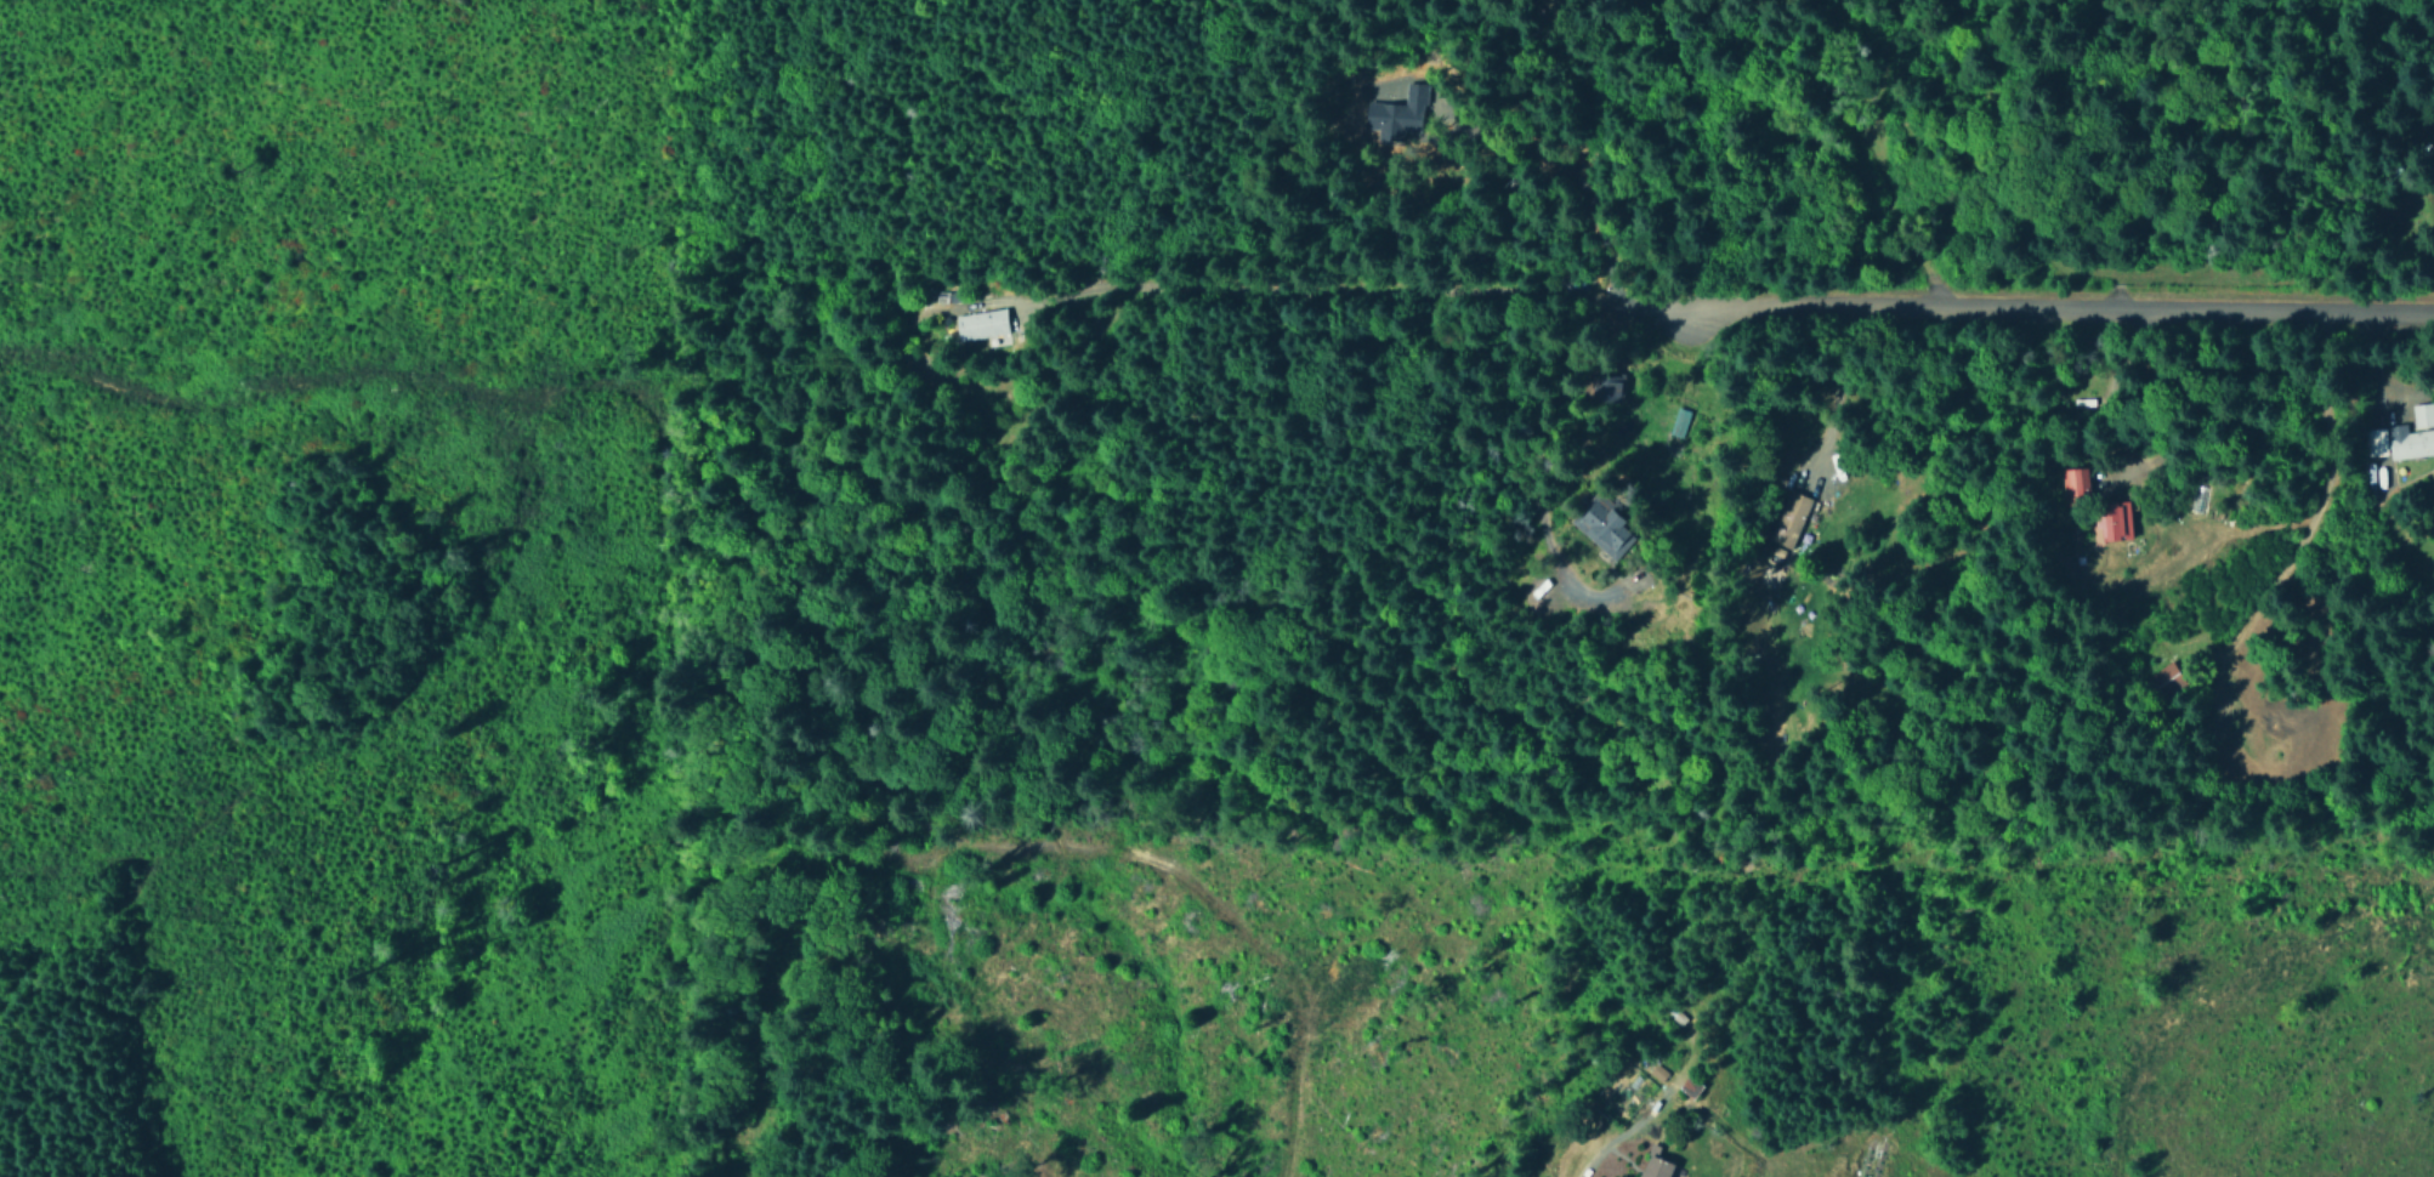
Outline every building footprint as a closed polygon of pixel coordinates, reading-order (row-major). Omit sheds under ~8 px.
[(1415,132),(1417,83),(1398,82),(1397,103),(1358,101),(1357,128),(1370,128),(1370,139),(1396,140),(1396,131),(1415,132)] [(1592,400),(1622,399),(1621,371),(1591,373),(1592,400)] [(2433,402),(2411,405),(2413,432),(2406,432),(2405,425),(2364,429),(2367,457),(2388,455),(2389,459),(2433,455),(2433,414),(2433,402)] [(1680,438),(1689,411),(1676,407),(1667,433),(1680,438)] [(2087,467),(2062,468),(2064,496),(2089,495),(2087,467)] [(1812,498),(1789,489),(1767,539),(1790,548),(1812,498)] [(1613,561),(1635,538),(1620,524),(1625,519),(1599,493),(1572,522),(1613,561)] [(2093,506),(2094,528),(2102,528),(2102,540),(2130,539),(2129,505),(2093,506)] [(2186,683),(2171,660),(2145,677),(2160,700),(2186,683)] [(1677,1087),(1691,1099),(1702,1087),(1689,1075),(1677,1087)] [(1673,1164),(1655,1158),(1659,1146),(1649,1142),(1637,1176),(1669,1176),(1673,1164)]
